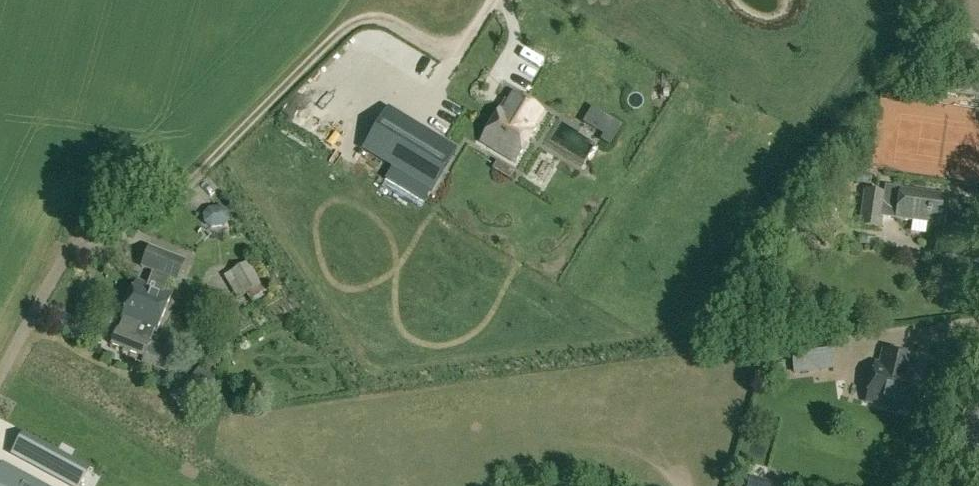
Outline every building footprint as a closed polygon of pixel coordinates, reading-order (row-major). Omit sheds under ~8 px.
[(537,126),(534,125),(543,111),(515,93),(509,101),(506,99),(480,138),(515,161),(537,126)] [(398,108),(366,145),(432,196),(461,157),(398,108)] [(492,172),(499,175),(504,166),(498,162),(492,172)] [(945,224),(949,196),(901,189),(897,218),(945,224)] [(865,190),(862,201),(857,200),(853,221),(859,223),(858,227),(881,230),(886,195),(865,190)] [(221,208),(209,209),(204,216),(204,223),(211,229),(223,228),(228,221),(227,213),(221,208)] [(154,335),(175,283),(177,283),(185,263),(149,248),(142,266),(153,271),(147,286),(136,282),(121,319),(123,320),(119,331),(117,330),(111,346),(143,358),(141,363),(168,373),(175,352),(151,341),(154,335)] [(225,276),(239,299),(267,281),(253,259),(225,276)] [(830,338),(790,343),(794,373),(813,371),(811,357),(832,354),(830,338)] [(866,402),(918,415),(928,376),(912,372),(915,358),(885,351),(882,364),(876,363),(866,402)] [(186,395),(175,388),(169,397),(180,404),(186,395)] [(33,465),(72,485),(78,485),(87,469),(43,445),(33,465)] [(0,471),(0,485),(39,485),(2,466),(0,471)]
